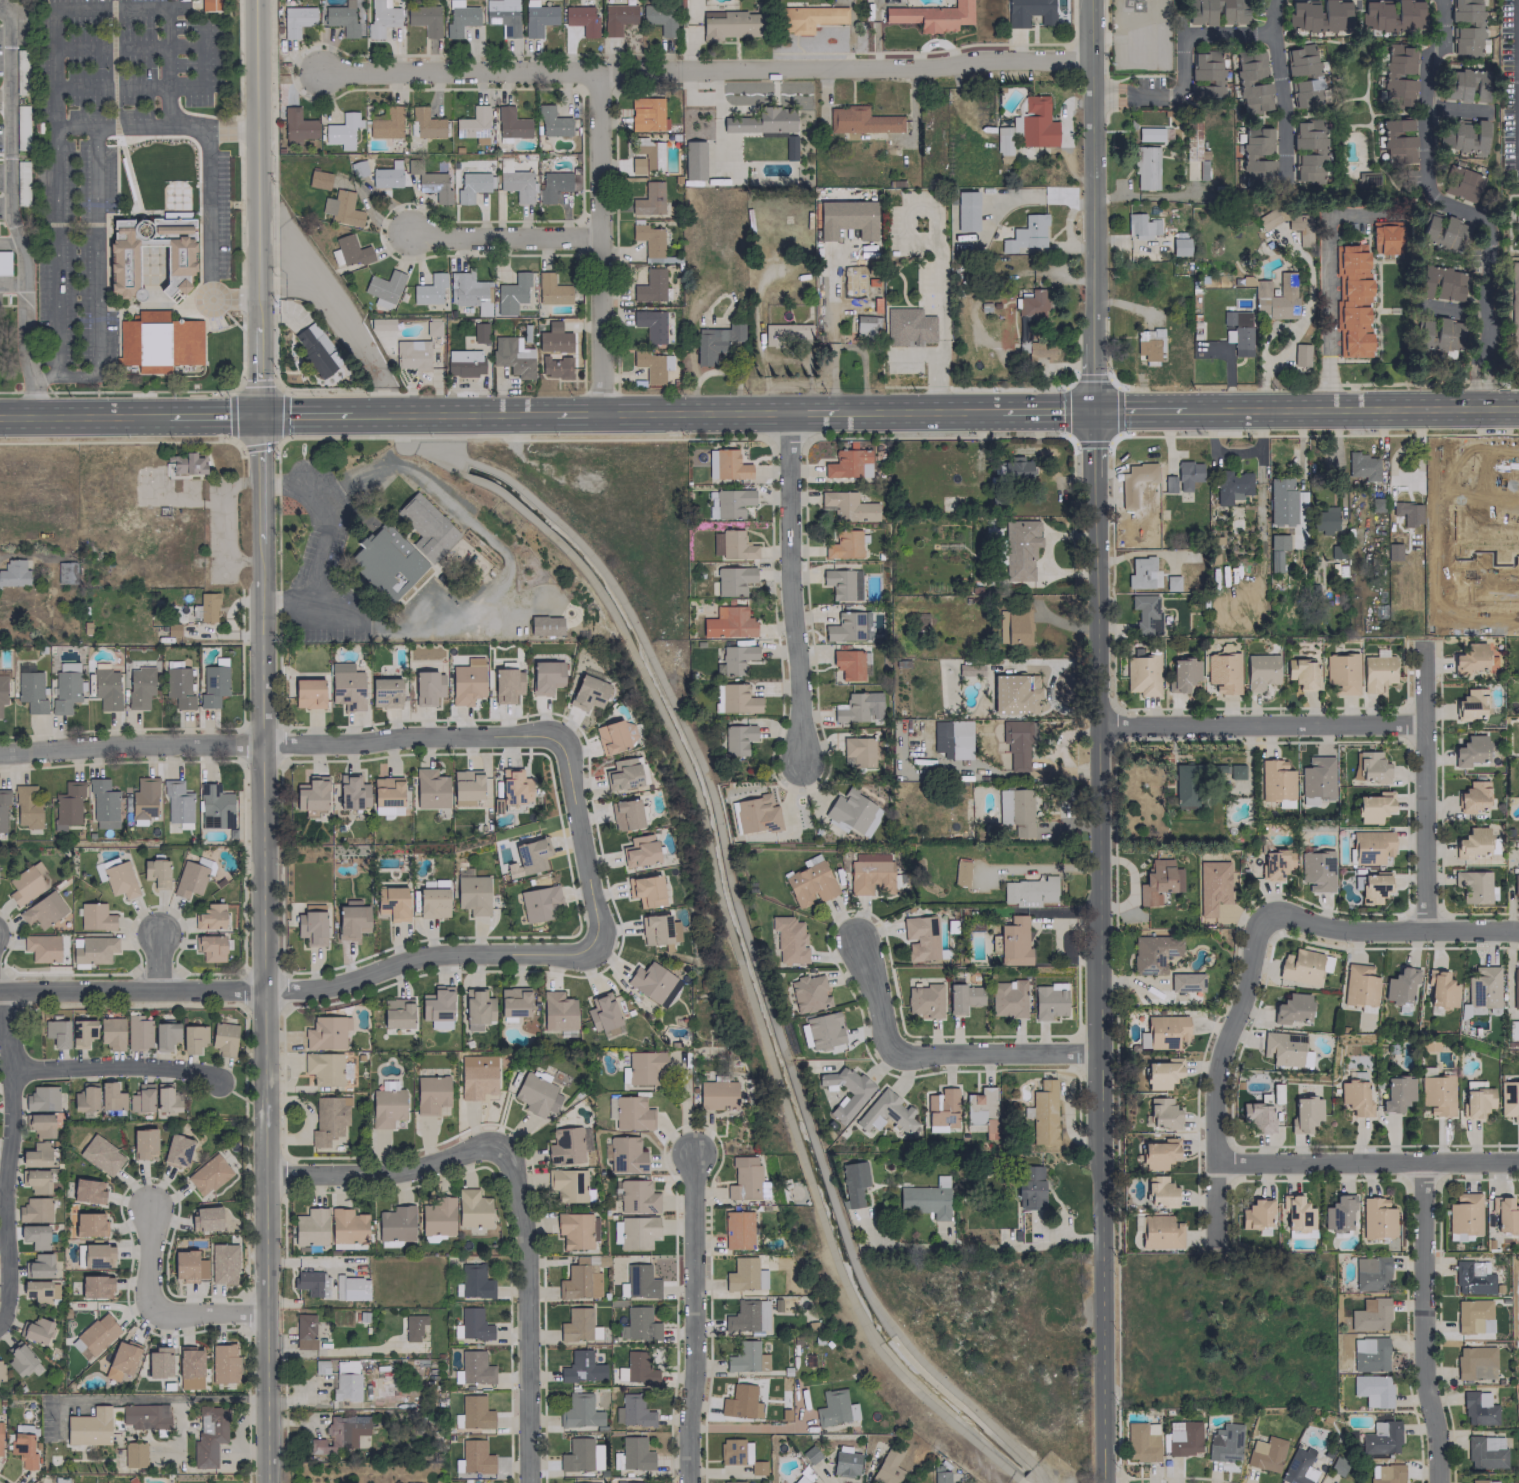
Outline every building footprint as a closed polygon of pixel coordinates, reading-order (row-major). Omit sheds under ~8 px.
[(221,0),(201,0),(201,11),(221,11),(221,0)] [(341,25),(341,37),(357,37),(357,23),(353,23),(352,0),(344,0),(344,6),(323,7),(324,25),(341,25)] [(399,7),(388,7),(388,0),(370,0),(370,24),(366,23),(366,38),(382,39),(382,26),(399,26),(399,7)] [(461,25),(478,25),(478,6),(462,7),(462,0),(446,0),(447,38),(461,38),(461,25)] [(485,24),(500,24),(500,37),(517,37),(517,0),(484,0),(485,24)] [(537,5),(537,0),(524,0),(524,37),(540,37),(540,24),(556,24),(557,6),(537,5)] [(971,0),(953,0),(953,7),(883,7),(883,22),(917,22),(917,32),(955,32),(955,24),(971,24),(971,0)] [(1006,27),(1027,27),(1027,14),(1039,14),(1039,23),(1053,23),(1053,0),(1006,0),(1006,27)] [(1188,24),(1188,0),(1246,0),(1246,23),(1220,23),(1220,10),(1215,10),(1215,26),(1204,26),(1204,24),(1188,24)] [(1323,16),(1324,0),(1333,0),(1333,2),(1348,2),(1348,20),(1345,20),(1345,29),(1333,29),(1333,31),(1296,31),(1296,27),(1287,27),(1287,13),(1291,13),(1291,2),(1306,2),(1306,1),(1317,1),(1317,16),(1323,16)] [(1396,17),(1396,0),(1406,0),(1406,2),(1421,2),(1421,13),(1425,13),(1425,28),(1407,28),(1407,33),(1379,33),(1379,30),(1368,30),(1368,16),(1364,16),(1364,1),(1380,1),(1380,3),(1391,3),(1391,17),(1396,17)] [(1452,11),(1452,0),(1479,0),(1479,11),(1482,11),(1482,38),(1481,38),(1481,55),(1452,55),(1452,37),(1454,37),(1454,26),(1467,26),(1467,22),(1450,22),(1450,11),(1452,11)] [(635,23),(636,5),(603,4),(602,36),(619,37),(620,23),(635,23)] [(675,37),(674,4),(641,5),(642,23),(659,23),(659,37),(675,37)] [(439,38),(438,5),(406,6),(406,25),(423,25),(423,38),(439,38)] [(563,6),(563,25),(581,25),(581,37),(597,37),(596,17),(592,17),(592,6),(563,6)] [(314,25),(314,7),(282,7),(283,39),(298,38),(297,25),(314,25)] [(846,23),(846,7),(779,7),(778,33),(811,33),(812,23),(846,23)] [(701,12),(702,41),(720,40),(720,36),(762,35),(762,11),(701,12)] [(1407,45),(1406,48),(1414,48),(1413,65),(1412,65),(1412,75),(1400,74),(1399,79),(1415,80),(1415,90),(1412,90),(1411,104),(1405,103),(1405,106),(1385,105),(1388,44),(1407,45)] [(1318,89),(1321,107),(1307,109),(1307,107),(1293,109),(1290,82),(1306,79),(1305,74),(1287,77),(1286,65),(1287,65),(1285,50),(1313,46),(1316,62),(1318,61),(1322,88),(1318,89)] [(1262,51),(1237,55),(1238,63),(1237,64),(1238,70),(1235,71),(1238,99),(1244,98),(1246,111),(1270,108),(1268,93),(1270,93),(1269,83),(1250,86),(1249,80),(1264,78),(1262,67),(1264,67),(1262,51)] [(1223,70),(1222,96),(1192,96),(1192,85),(1211,85),(1211,80),(1192,80),(1192,69),(1193,69),(1193,53),(1220,53),(1220,70),(1223,70)] [(1443,69),(1490,72),(1488,103),(1474,102),(1475,85),(1469,85),(1468,103),(1457,102),(1458,99),(1440,97),(1443,69)] [(1023,95),(1022,112),(1028,112),(1028,116),(1020,116),(1019,146),(1055,146),(1055,121),(1047,121),(1047,96),(1023,95)] [(661,118),(662,97),(630,97),(629,130),(666,131),(666,118),(661,118)] [(569,116),(552,116),(552,104),(539,104),(540,136),(570,135),(569,116)] [(400,138),(401,106),(385,105),(385,119),(368,119),(368,137),(400,138)] [(487,144),(487,105),(471,105),(471,118),(454,119),(454,137),(473,136),(473,144),(487,144)] [(512,105),(496,105),(497,137),(530,137),(530,118),(513,118),(512,105)] [(316,138),(316,119),(299,120),(298,106),(283,106),(284,144),(299,144),(299,138),(316,138)] [(443,118),(426,118),(426,106),(413,106),(413,137),(444,137),(443,118)] [(902,132),(902,116),(867,115),(867,106),(828,106),(828,131),(902,132)] [(794,131),(793,107),(757,107),(757,117),(722,117),(722,132),(794,131)] [(352,150),(353,126),(359,126),(359,112),(341,111),(341,124),(324,124),(323,144),(339,144),(339,150),(352,150)] [(1019,134),(1018,116),(1011,116),(1011,135),(1019,134)] [(1436,117),(1487,120),(1485,160),(1433,158),(1436,117)] [(1374,121),(1414,119),(1417,165),(1406,166),(1386,167),(1377,162),(1374,121)] [(1200,121),(1200,150),(1209,150),(1209,160),(1185,160),(1186,120),(1200,121)] [(1292,122),(1293,183),(1328,183),(1328,122),(1292,122)] [(1009,126),(995,127),(996,162),(1010,161),(1009,126)] [(1162,141),(1162,128),(1137,128),(1137,141),(1162,141)] [(1274,128),(1231,129),(1233,188),(1275,187),(1274,128)] [(795,158),(794,135),(784,136),(785,158),(795,158)] [(662,141),(646,141),(646,137),(631,138),(632,172),(662,171),(662,141)] [(704,140),(683,141),(684,180),(704,179),(704,140)] [(1158,146),(1158,190),(1136,190),(1136,174),(1133,174),(1133,146),(1158,146)] [(400,186),(400,159),(390,160),(390,168),(371,169),(371,187),(400,186)] [(1473,203),(1477,192),(1484,170),(1446,159),(1435,190),(1473,203)] [(417,191),(434,191),(434,204),(450,203),(450,188),(446,188),(446,172),(418,173),(418,162),(407,162),(407,172),(417,172),(417,191)] [(307,186),(327,190),(330,173),(310,169),(307,186)] [(531,204),(531,172),(498,171),(498,190),(514,190),(514,204),(531,204)] [(488,191),(488,173),(460,172),(460,189),(455,189),(455,204),(472,204),(472,191),(488,191)] [(570,172),(539,172),(539,203),(553,204),(553,191),(570,191),(570,172)] [(1378,185),(1378,175),(1364,176),(1364,186),(1378,185)] [(662,181),(643,181),(644,198),(630,198),(630,214),(662,214),(662,181)] [(363,211),(350,209),(353,191),(334,189),(333,198),(322,197),(320,212),(330,214),(329,222),(360,226),(363,211)] [(976,191),(955,191),(956,231),(977,231),(976,191)] [(874,200),(818,202),(819,241),(835,240),(834,228),(856,228),(857,240),(875,240),(874,200)] [(1263,231),(1281,221),(1274,208),(1256,219),(1263,231)] [(1418,243),(1428,210),(1474,224),(1464,257),(1418,243)] [(1023,214),(1024,228),(1010,228),(1011,238),(999,239),(1000,253),(1014,252),(1014,246),(1045,246),(1044,213),(1023,214)] [(1127,214),(1144,213),(1145,221),(1148,221),(1148,218),(1159,218),(1160,235),(1151,236),(1151,240),(1136,240),(1136,236),(1127,237),(1127,214)] [(1287,215),(1311,215),(1311,247),(1299,247),(1299,231),(1287,231),(1287,215)] [(112,220),(132,220),(132,224),(136,221),(141,219),(147,221),(151,224),(151,218),(159,218),(159,220),(194,219),(195,270),(186,281),(190,286),(181,295),(176,290),(166,300),(159,293),(166,286),(140,286),(140,289),(143,291),(144,293),(145,295),(144,298),(142,300),(139,301),(136,301),(134,299),(131,297),(112,297),(109,292),(108,244),(112,239),(112,220)] [(1372,222),(1373,254),(1379,254),(1379,256),(1395,255),(1395,253),(1402,253),(1401,222),(1372,222)] [(662,228),(645,228),(645,223),(632,223),(632,240),(643,240),(643,256),(662,256),(662,228)] [(342,268),(373,258),(368,244),(356,248),(351,232),(333,238),(342,268)] [(1171,238),(1172,257),(1189,256),(1189,238),(1171,238)] [(1335,246),(1364,245),(1364,253),(1366,253),(1366,272),(1370,272),(1370,300),(1367,301),(1368,326),(1371,326),(1371,359),(1338,360),(1338,330),(1335,330),(1335,300),(1339,300),(1338,275),(1335,275),(1335,246)] [(9,275),(9,251),(0,251),(0,275),(9,275)] [(1511,262),(1512,369),(1518,369),(1518,262),(1511,262)] [(1415,296),(1465,303),(1469,271),(1464,271),(1420,264),(1415,296)] [(864,266),(839,265),(839,297),(864,297),(864,266)] [(664,268),(645,268),(645,285),(631,285),(631,300),(663,300),(664,268)] [(402,273),(389,269),(385,280),(368,275),(363,292),(374,296),(371,305),(391,310),(402,273)] [(489,281),(472,281),(472,271),(449,271),(448,304),(476,305),(476,316),(489,316),(489,281)] [(496,284),(496,314),(514,314),(514,303),(526,303),(527,271),(513,271),(513,284),(496,284)] [(412,285),(412,303),(440,303),(440,287),(445,287),(444,272),(429,272),(429,285),(412,285)] [(570,284),(553,285),(552,272),(537,272),(537,303),(570,303),(570,284)] [(1242,286),(1241,276),(1250,275),(1255,280),(1270,280),(1270,296),(1279,296),(1279,272),(1295,272),(1295,297),(1296,297),(1296,318),(1256,317),(1256,299),(1254,298),(1254,285),(1242,286)] [(1044,288),(1029,289),(1030,297),(1017,297),(1017,316),(1044,316),(1044,288)] [(886,308),(921,308),(921,316),(936,316),(936,343),(923,343),(923,346),(886,346),(886,308)] [(119,321),(137,321),(137,310),(170,309),(170,319),(202,319),(203,366),(168,366),(168,374),(137,374),(137,366),(115,366),(115,358),(120,357),(119,321)] [(645,343),(663,344),(664,311),(632,310),(632,326),(645,326),(645,343)] [(1224,311),(1250,311),(1250,326),(1252,326),(1251,357),(1235,357),(1235,324),(1224,324),(1224,311)] [(1420,313),(1466,320),(1460,360),(1414,354),(1420,313)] [(854,334),(873,334),(874,316),(854,315),(854,334)] [(393,318),(369,318),(369,330),(393,329),(393,318)] [(547,332),(560,332),(559,320),(547,320),(547,332)] [(440,335),(439,321),(425,321),(425,335),(440,335)] [(696,366),(713,366),(713,353),(725,352),(725,341),(743,341),(742,322),(727,322),(727,328),(695,329),(696,366)] [(486,323),(472,323),(473,343),(487,342),(486,323)] [(321,331),(312,337),(305,326),(291,335),(319,379),(335,369),(325,353),(331,348),(321,331)] [(1136,330),(1151,330),(1151,328),(1163,328),(1162,352),(1159,352),(1159,360),(1144,360),(1144,355),(1136,355),(1136,330)] [(1232,341),(1232,329),(1223,330),(1224,342),(1232,341)] [(532,348),(520,348),(520,336),(491,336),(491,365),(509,365),(509,377),(532,377),(532,348)] [(428,340),(395,341),(395,369),(428,369),(428,340)] [(1052,357),(1053,342),(1027,341),(1026,357),(1052,357)] [(1294,345),(1310,344),(1310,365),(1295,366),(1294,345)] [(482,350),(446,350),(446,375),(482,375),(482,350)] [(671,353),(632,353),(631,366),(645,366),(644,384),(663,384),(663,369),(671,369),(671,353)] [(569,358),(540,359),(541,378),(570,377),(569,358)] [(750,464),(737,464),(737,449),(708,449),(708,464),(714,464),(714,478),(750,478),(750,464)] [(869,449),(834,449),(834,463),(823,463),(822,476),(869,477),(869,449)] [(1377,457),(1365,457),(1365,452),(1347,452),(1346,476),(1363,476),(1363,480),(1377,480),(1377,457)] [(194,454),(165,454),(165,462),(171,462),(171,473),(203,474),(203,457),(194,457),(194,454)] [(1030,480),(1030,460),(1022,461),(1021,455),(1010,456),(1011,461),(995,462),(996,481),(1030,480)] [(1201,461),(1177,461),(1177,491),(1190,491),(1190,481),(1201,481),(1201,461)] [(1134,508),(1134,482),(1156,481),(1155,463),(1126,464),(1126,473),(1120,473),(1120,508),(1134,508)] [(1435,465),(1435,482),(1425,482),(1426,497),(1475,496),(1474,480),(1460,480),(1460,465),(1435,465)] [(1250,473),(1229,473),(1229,470),(1216,469),(1215,505),(1229,505),(1230,499),(1241,499),(1241,495),(1250,495),(1250,473)] [(1174,475),(1163,476),(1163,493),(1174,492),(1174,475)] [(1268,523),(1295,524),(1295,488),(1291,488),(1291,477),(1269,477),(1268,523)] [(753,489),(715,490),(716,519),(742,518),(742,505),(753,505),(753,489)] [(877,502),(855,503),(855,491),(819,491),(819,505),(832,505),(833,522),(877,521),(877,502)] [(346,561),(390,603),(457,534),(416,493),(396,513),(419,536),(410,544),(386,520),(346,561)] [(1420,502),(1391,502),(1392,516),(1401,516),(1402,525),(1420,525),(1420,502)] [(1336,507),(1311,508),(1311,530),(1319,530),(1319,532),(1336,532),(1336,507)] [(1512,511),(1510,539),(1518,539),(1518,511),(1512,511)] [(1033,580),(1032,546),(1039,546),(1038,520),(1004,520),(1005,581),(1033,580)] [(1451,521),(1452,556),(1496,555),(1495,520),(1451,521)] [(757,559),(757,543),(743,543),(743,529),(721,529),(721,558),(757,559)] [(860,558),(860,530),(835,529),(835,543),(824,543),(823,557),(860,558)] [(720,555),(720,533),(712,533),(712,555),(720,555)] [(1269,572),(1280,572),(1280,550),(1287,550),(1287,534),(1269,534),(1269,572)] [(1387,559),(1399,560),(1400,544),(1387,543),(1387,559)] [(1126,588),(1159,588),(1159,570),(1154,570),(1153,557),(1130,557),(1130,574),(1126,574),(1126,588)] [(4,559),(4,571),(0,571),(0,586),(28,586),(28,568),(23,569),(23,559),(4,559)] [(75,562),(56,562),(56,584),(75,584),(75,562)] [(717,597),(744,596),(744,582),(755,582),(754,566),(716,568),(717,597)] [(830,600),(860,600),(860,569),(821,570),(822,585),(830,585),(830,600)] [(216,622),(217,593),(199,592),(198,621),(216,622)] [(1157,595),(1129,595),(1130,609),(1135,609),(1135,633),(1157,633),(1157,595)] [(702,618),(702,636),(755,637),(755,618),(745,618),(746,606),(715,606),(715,618),(702,618)] [(1029,608),(998,609),(998,644),(1030,644),(1029,608)] [(824,640),(870,639),(869,611),(836,612),(836,624),(823,624),(824,640)] [(530,616),(563,617),(563,635),(530,635),(530,616)] [(1452,675),(1467,675),(1467,669),(1486,669),(1485,642),(1467,643),(1467,654),(1452,654),(1452,675)] [(721,646),(722,674),(744,674),(743,659),(756,659),(756,645),(721,646)] [(862,650),(831,650),(832,668),(840,668),(840,680),(862,680),(862,650)] [(1238,653),(1205,654),(1206,684),(1214,684),(1214,694),(1239,693),(1238,653)] [(1357,694),(1357,654),(1324,654),(1324,685),(1336,685),(1336,695),(1357,694)] [(1158,696),(1157,655),(1125,656),(1126,692),(1137,691),(1137,696),(1158,696)] [(1277,655),(1245,655),(1245,691),(1262,692),(1262,683),(1277,684),(1277,655)] [(1394,683),(1394,655),(1361,656),(1362,693),(1379,692),(1379,683),(1394,683)] [(483,698),(482,657),(465,658),(466,665),(450,666),(451,706),(471,705),(470,698),(483,698)] [(1198,682),(1197,659),(1170,659),(1171,678),(1165,678),(1166,692),(1186,692),(1186,682),(1198,682)] [(1285,659),(1285,681),(1297,681),(1297,690),(1315,690),(1316,660),(1285,659)] [(562,661),(530,662),(531,695),(550,695),(550,687),(562,687),(562,661)] [(54,671),(54,699),(50,699),(50,715),(70,714),(70,702),(79,701),(78,662),(58,662),(58,671),(54,671)] [(342,711),(363,710),(362,671),(352,671),(352,662),(329,663),(330,703),(342,703),(342,711)] [(41,671),(24,671),(24,664),(16,664),(17,701),(26,701),(26,714),(45,713),(45,699),(42,699),(41,671)] [(958,664),(957,675),(981,675),(981,665),(958,664)] [(202,666),(203,694),(199,694),(199,708),(218,707),(218,696),(227,696),(226,666),(202,666)] [(153,695),(153,667),(128,667),(127,709),(147,710),(148,695),(153,695)] [(164,697),(174,697),(174,709),(193,710),(193,695),(189,695),(189,668),(165,667),(164,697)] [(118,710),(119,669),(93,669),(93,697),(98,697),(98,710),(118,710)] [(493,669),(493,703),(514,703),(513,694),(522,694),(522,669),(493,669)] [(435,706),(434,697),(443,697),(443,672),(414,672),(414,706),(435,706)] [(567,704),(585,712),(588,704),(599,708),(609,685),(581,673),(567,704)] [(991,675),(992,713),(1037,712),(1037,674),(991,675)] [(400,707),(399,678),(370,679),(371,707),(400,707)] [(323,679),(294,679),(294,707),(322,707),(323,679)] [(747,683),(720,684),(721,712),(760,712),(760,696),(747,696),(747,683)] [(1485,689),(1465,689),(1465,698),(1454,698),(1454,718),(1485,718),(1485,689)] [(845,692),(845,709),(832,709),(832,721),(881,720),(881,692),(845,692)] [(592,727),(601,755),(629,747),(620,719),(592,727)] [(1008,771),(1027,771),(1026,743),(1034,742),(1033,720),(1000,721),(1001,743),(1007,743),(1008,771)] [(627,741),(636,739),(631,721),(623,723),(627,741)] [(931,751),(941,752),(941,759),(970,759),(970,721),(931,721),(931,751)] [(723,725),(724,756),(746,755),(746,740),(755,740),(755,725),(723,725)] [(1486,734),(1465,735),(1465,744),(1452,745),(1453,767),(1468,767),(1468,761),(1486,761),(1486,734)] [(842,737),(842,756),(851,756),(851,767),(873,767),(873,759),(879,759),(879,738),(842,737)] [(1381,751),(1358,751),(1358,782),(1387,783),(1387,762),(1380,762),(1381,751)] [(610,760),(612,769),(603,770),(605,790),(645,785),(641,756),(610,760)] [(1332,756),(1306,756),(1306,766),(1299,766),(1300,797),(1333,797),(1332,756)] [(1292,770),(1284,770),(1285,759),(1260,759),(1259,799),(1292,800),(1292,770)] [(1174,806),(1201,806),(1200,764),(1173,764),(1174,806)] [(1242,779),(1243,765),(1217,764),(1216,778),(1242,779)] [(415,808),(447,807),(446,775),(435,776),(434,767),(414,768),(415,808)] [(529,777),(520,778),(520,768),(501,768),(501,803),(530,802),(529,777)] [(481,799),(481,770),(451,770),(452,805),(472,805),(472,799),(481,799)] [(367,808),(367,783),(359,783),(358,774),(338,774),(338,809),(367,808)] [(294,810),(325,811),(326,775),(307,775),(307,784),(295,784),(294,810)] [(155,817),(156,777),(135,777),(135,790),(130,790),(130,825),(146,825),(146,816),(155,817)] [(401,805),(401,777),(372,778),(372,806),(401,805)] [(90,827),(116,828),(117,790),(107,790),(108,778),(91,778),(90,827)] [(190,792),(182,792),(181,779),(162,780),(162,795),(165,795),(166,823),(192,822),(190,792)] [(1486,780),(1467,781),(1467,790),(1456,790),(1456,813),(1473,813),(1473,809),(1487,808),(1486,780)] [(79,824),(79,795),(83,795),(83,781),(63,781),(63,793),(53,793),(53,830),(64,831),(64,824),(79,824)] [(231,792),(218,793),(218,783),(199,783),(200,828),(232,827),(231,792)] [(35,785),(15,785),(15,827),(41,827),(40,800),(35,800),(35,785)] [(822,818),(845,830),(846,827),(866,838),(882,808),(846,788),(841,796),(835,793),(822,818)] [(9,804),(8,789),(0,789),(0,832),(5,832),(4,804),(9,804)] [(1031,789),(997,789),(998,824),(1012,823),(1013,837),(1032,837),(1031,789)] [(1391,813),(1392,791),(1376,790),(1376,796),(1356,796),(1355,822),(1379,823),(1379,813),(1391,813)] [(780,827),(776,804),(771,805),(769,794),(733,800),(739,834),(780,827)] [(643,827),(642,815),(640,815),(638,798),(609,802),(612,831),(643,827)] [(400,806),(372,807),(372,816),(400,816),(400,806)] [(1496,853),(1496,837),(1487,838),(1487,826),(1464,827),(1464,839),(1454,839),(1454,859),(1470,858),(1470,854),(1496,853)] [(1351,832),(1352,864),(1382,863),(1381,855),(1392,855),(1392,831),(1351,832)] [(628,837),(629,845),(620,847),(623,867),(657,862),(653,833),(628,837)] [(507,878),(545,868),(542,857),(549,856),(544,837),(513,845),(517,861),(504,864),(507,878)] [(1292,870),(1291,848),(1260,848),(1261,880),(1280,880),(1280,870),(1292,870)] [(1307,892),(1332,891),(1332,851),(1299,852),(1299,882),(1306,882),(1307,892)] [(891,853),(849,854),(850,894),(872,894),(892,893),(891,853)] [(103,879),(100,867),(118,863),(116,857),(93,863),(97,880),(103,879)] [(966,886),(969,859),(954,858),(952,884),(966,886)] [(1137,906),(1159,905),(1158,891),(1181,891),(1181,867),(1172,868),(1171,858),(1149,859),(1149,872),(1143,872),(1144,883),(1137,884),(1137,906)] [(168,889),(167,859),(142,860),(143,880),(152,880),(152,889),(168,889)] [(186,899),(188,891),(199,895),(208,868),(182,859),(171,894),(186,899)] [(838,892),(821,859),(782,878),(797,909),(814,900),(816,903),(838,892)] [(15,907),(46,886),(39,876),(45,872),(37,861),(7,880),(13,890),(7,893),(15,907)] [(123,900),(138,895),(127,861),(101,868),(109,896),(121,893),(123,900)] [(1227,862),(1197,862),(1198,917),(1214,916),(1213,903),(1228,903),(1227,862)] [(1461,903),(1488,903),(1489,871),(1452,871),(1452,887),(1462,887),(1461,903)] [(663,905),(659,874),(625,879),(628,898),(636,896),(638,909),(663,905)] [(1511,874),(1511,895),(1518,895),(1518,874),(1511,874)] [(455,876),(456,908),(468,908),(468,916),(488,916),(487,875),(455,876)] [(1055,902),(1056,875),(1043,875),(1043,881),(1002,880),(1001,905),(1038,906),(1038,902),(1055,902)] [(1359,903),(1379,903),(1379,894),(1388,894),(1388,875),(1352,875),(1352,889),(1359,889),(1359,903)] [(445,879),(421,880),(422,888),(446,887),(445,879)] [(523,923),(556,918),(555,906),(561,905),(558,885),(519,891),(523,923)] [(406,886),(375,887),(376,913),(388,913),(388,922),(407,921),(406,886)] [(67,911),(51,889),(17,914),(25,926),(33,920),(40,930),(67,911)] [(447,917),(447,889),(418,889),(418,917),(447,917)] [(104,902),(79,903),(80,929),(114,929),(114,914),(104,914),(104,902)] [(207,903),(207,912),(193,913),(194,929),(224,928),(223,903),(207,903)] [(368,932),(368,906),(337,906),(337,940),(356,940),(356,932),(368,932)] [(325,912),(296,911),(295,936),(304,937),(304,945),(324,945),(325,912)] [(640,944),(678,943),(677,921),(668,921),(668,914),(640,915),(640,944)] [(998,925),(999,965),(1028,964),(1026,914),(1008,915),(1008,924),(998,925)] [(807,962),(806,945),(803,945),(803,921),(792,921),(792,916),(770,916),(770,930),(776,930),(777,963),(807,962)] [(938,959),(936,916),(901,918),(903,941),(907,941),(907,961),(938,959)] [(30,951),(30,962),(58,962),(59,935),(22,935),(22,950),(30,951)] [(201,951),(201,962),(224,961),(223,935),(193,936),(194,951),(201,951)] [(1163,955),(1180,955),(1180,936),(1132,936),(1132,974),(1163,974),(1163,955)] [(72,963),(109,963),(108,952),(116,952),(116,937),(71,937),(72,963)] [(1292,955),(1282,953),(1277,978),(1315,986),(1322,954),(1293,948),(1292,955)] [(680,982),(649,960),(642,970),(635,966),(624,982),(662,1009),(680,982)] [(1374,1007),(1377,977),(1370,976),(1371,965),(1345,963),(1341,1003),(1374,1007)] [(1382,1002),(1409,1003),(1410,983),(1416,983),(1417,969),(1409,968),(1409,966),(1397,966),(1397,976),(1384,975),(1382,1002)] [(1498,966),(1473,966),(1473,975),(1466,975),(1467,1013),(1483,1013),(1483,1007),(1498,1007),(1498,966)] [(1456,985),(1447,984),(1448,971),(1426,969),(1425,985),(1428,986),(1427,1006),(1454,1008),(1456,985)] [(1202,991),(1202,972),(1168,973),(1169,991),(1202,991)] [(795,1013),(830,1006),(828,992),(826,992),(822,973),(788,979),(795,1013)] [(990,1016),(1024,1017),(1025,981),(991,980),(990,1016)] [(941,1018),(941,984),(906,985),(907,1014),(918,1014),(918,1018),(941,1018)] [(947,985),(948,1014),(964,1014),(964,1005),(983,1005),(982,984),(947,985)] [(1032,984),(1033,1020),(1049,1020),(1049,1016),(1066,1015),(1065,984),(1032,984)] [(420,994),(420,1020),(429,1020),(429,1028),(450,1028),(451,985),(432,985),(432,994),(420,994)] [(499,1016),(528,1016),(528,987),(499,988),(499,1016)] [(464,988),(465,1031),(480,1030),(480,1023),(493,1023),(493,997),(484,997),(484,988),(464,988)] [(574,1030),(574,998),(562,998),(562,990),(542,991),(542,1030),(574,1030)] [(593,1032),(602,1029),(606,1038),(623,1031),(608,991),(588,998),(591,1007),(584,1009),(593,1032)] [(1309,993),(1283,993),(1283,1003),(1273,1003),(1272,1023),(1288,1024),(1288,1020),(1308,1020),(1309,993)] [(382,999),(382,1028),(412,1027),(411,998),(382,999)] [(804,1017),(810,1050),(843,1044),(838,1020),(840,1020),(838,1011),(804,1017)] [(151,1050),(150,1020),(140,1020),(140,1015),(126,1015),(127,1050),(151,1050)] [(304,1028),(304,1049),(344,1048),(344,1029),(349,1029),(349,1016),(312,1017),(312,1028),(304,1028)] [(1187,1016),(1145,1016),(1146,1032),(1138,1032),(1138,1048),(1177,1048),(1177,1041),(1187,1041),(1187,1016)] [(123,1017),(99,1018),(100,1043),(107,1043),(107,1051),(123,1050),(123,1017)] [(68,1020),(43,1020),(43,1038),(52,1038),(52,1048),(67,1048),(68,1020)] [(237,1025),(213,1021),(210,1047),(217,1048),(216,1055),(233,1057),(237,1025)] [(154,1052),(170,1052),(170,1043),(178,1043),(178,1023),(154,1023),(154,1052)] [(182,1054),(198,1053),(197,1045),(206,1045),(206,1025),(182,1026),(182,1054)] [(1261,1054),(1270,1054),(1270,1066),(1301,1067),(1302,1034),(1262,1032),(1261,1054)] [(627,1084),(657,1085),(657,1071),(665,1071),(665,1052),(628,1051),(627,1084)] [(342,1053),(303,1053),(303,1073),(312,1073),(312,1085),(341,1086),(342,1053)] [(459,1099),(481,1100),(481,1093),(495,1094),(495,1056),(460,1055),(459,1099)] [(1180,1057),(1167,1057),(1167,1062),(1144,1062),(1145,1090),(1168,1089),(1167,1080),(1181,1079),(1180,1057)] [(874,1086),(858,1072),(855,1076),(840,1064),(829,1078),(824,1075),(846,1093),(828,1114),(842,1125),(874,1086)] [(556,1086),(524,1070),(511,1097),(525,1104),(522,1109),(541,1119),(546,1110),(553,1113),(561,1096),(554,1092),(556,1086)] [(1366,1101),(1365,1072),(1355,1072),(1355,1080),(1339,1080),(1339,1108),(1351,1108),(1351,1116),(1371,1116),(1371,1101),(1366,1101)] [(1419,1075),(1419,1105),(1427,1105),(1427,1116),(1452,1116),(1452,1076),(1419,1075)] [(448,1106),(448,1076),(415,1076),(416,1114),(436,1114),(435,1106),(448,1106)] [(1412,1076),(1384,1077),(1385,1100),(1380,1100),(1380,1113),(1400,1112),(1400,1103),(1412,1102),(1412,1076)] [(1054,1078),(1038,1079),(1038,1091),(1030,1091),(1031,1144),(1055,1144),(1054,1078)] [(1498,1080),(1498,1116),(1510,1116),(1510,1120),(1518,1120),(1518,1080),(1498,1080)] [(100,1110),(124,1109),(124,1092),(116,1093),(115,1081),(100,1082),(100,1110)] [(735,1081),(698,1081),(698,1108),(735,1108),(735,1081)] [(73,1111),(97,1110),(96,1082),(81,1082),(81,1092),(72,1093),(73,1111)] [(127,1093),(128,1112),(152,1111),(152,1083),(136,1083),(136,1093),(127,1093)] [(155,1083),(155,1113),(179,1113),(179,1092),(171,1092),(171,1083),(155,1083)] [(57,1110),(57,1086),(31,1086),(31,1094),(24,1094),(24,1111),(57,1110)] [(853,1123),(864,1132),(879,1113),(906,1134),(915,1122),(909,1117),(914,1111),(906,1105),(905,1106),(882,1087),(853,1123)] [(926,1125),(956,1125),(956,1087),(939,1087),(939,1094),(926,1094),(926,1125)] [(994,1087),(980,1087),(980,1094),(964,1094),(965,1124),(983,1124),(983,1138),(995,1138),(994,1087)] [(1492,1089),(1462,1088),(1462,1118),(1483,1119),(1483,1108),(1492,1108),(1492,1089)] [(391,1128),(391,1120),(404,1120),(403,1090),(371,1090),(371,1128),(391,1128)] [(643,1096),(614,1096),(614,1130),(652,1129),(652,1108),(644,1109),(643,1096)] [(328,1147),(328,1137),(341,1137),(341,1125),(348,1125),(348,1097),(314,1097),(315,1130),(310,1130),(310,1147),(328,1147)] [(1172,1098),(1149,1097),(1149,1128),(1178,1129),(1178,1109),(1171,1109),(1172,1098)] [(1309,1133),(1309,1122),(1321,1122),(1320,1097),(1291,1097),(1291,1133),(1309,1133)] [(1270,1132),(1270,1104),(1241,1103),(1241,1122),(1250,1122),(1250,1132),(1270,1132)] [(53,1138),(52,1113),(25,1114),(26,1130),(34,1130),(34,1138),(53,1138)] [(588,1127),(551,1128),(552,1144),(547,1144),(547,1163),(583,1162),(582,1151),(589,1150),(588,1127)] [(132,1159),(146,1159),(146,1154),(156,1154),(155,1129),(132,1129),(132,1159)] [(185,1167),(192,1139),(169,1133),(161,1163),(176,1167),(176,1164),(185,1167)] [(124,1154),(91,1134),(77,1156),(111,1177),(124,1154)] [(638,1137),(609,1136),(608,1172),(644,1173),(645,1151),(638,1151),(638,1137)] [(1165,1143),(1141,1143),(1141,1170),(1165,1169),(1164,1160),(1177,1160),(1177,1137),(1165,1138),(1165,1143)] [(49,1166),(49,1141),(31,1142),(31,1150),(21,1151),(21,1167),(49,1166)] [(184,1177),(200,1197),(231,1173),(215,1152),(184,1177)] [(755,1156),(731,1156),(731,1184),(725,1184),(725,1199),(759,1199),(759,1164),(755,1164),(755,1156)] [(863,1206),(860,1187),(868,1186),(864,1160),(839,1164),(844,1200),(841,1201),(842,1209),(863,1206)] [(1043,1209),(1042,1166),(1016,1166),(1017,1209),(1043,1209)] [(48,1169),(20,1170),(20,1186),(30,1186),(30,1194),(49,1194),(48,1169)] [(585,1170),(548,1169),(548,1189),(556,1189),(556,1202),(585,1202),(585,1170)] [(931,1211),(932,1221),(948,1220),(947,1175),(935,1175),(935,1186),(898,1187),(898,1211),(931,1211)] [(1166,1176),(1147,1175),(1147,1206),(1175,1206),(1176,1184),(1165,1184),(1166,1176)] [(72,1202),(103,1202),(103,1190),(99,1190),(99,1180),(73,1179),(72,1202)] [(658,1192),(649,1192),(649,1179),(618,1179),(619,1213),(658,1213),(658,1192)] [(490,1197),(477,1197),(477,1188),(457,1188),(457,1227),(489,1228),(490,1197)] [(1479,1233),(1480,1193),(1455,1193),(1455,1203),(1447,1203),(1446,1232),(1479,1233)] [(1312,1207),(1303,1208),(1302,1194),(1280,1195),(1281,1215),(1285,1214),(1285,1230),(1312,1230),(1312,1207)] [(1350,1229),(1349,1211),(1354,1211),(1353,1194),(1334,1195),(1334,1204),(1322,1205),(1323,1230),(1350,1229)] [(452,1235),(453,1196),(433,1196),(433,1205),(421,1205),(420,1235),(452,1235)] [(1510,1205),(1510,1197),(1491,1196),(1490,1213),(1495,1213),(1494,1232),(1518,1232),(1518,1205),(1510,1205)] [(25,1198),(25,1205),(17,1205),(17,1222),(50,1222),(50,1197),(25,1198)] [(1361,1238),(1394,1237),(1393,1208),(1386,1208),(1386,1197),(1361,1197),(1361,1238)] [(1239,1207),(1240,1229),(1269,1228),(1268,1199),(1251,1199),(1251,1207),(1239,1207)] [(377,1211),(377,1240),(413,1240),(412,1205),(391,1205),(391,1211),(377,1211)] [(192,1231),(220,1230),(219,1206),(190,1208),(192,1231)] [(326,1208),(305,1208),(306,1215),(293,1215),(294,1245),(326,1245),(326,1208)] [(366,1213),(351,1214),(351,1208),(330,1208),(330,1243),(366,1243),(366,1213)] [(751,1248),(751,1211),(722,1211),(723,1249),(751,1248)] [(75,1236),(103,1236),(102,1213),(74,1213),(75,1236)] [(556,1234),(561,1234),(562,1249),(595,1249),(595,1213),(555,1214),(556,1234)] [(1181,1247),(1181,1222),(1171,1222),(1171,1215),(1141,1215),(1140,1247),(1181,1247)] [(657,1237),(657,1217),(619,1217),(620,1250),(650,1249),(650,1237),(657,1237)] [(48,1225),(20,1225),(20,1242),(30,1241),(30,1250),(48,1249),(48,1225)] [(237,1244),(210,1243),(210,1284),(236,1284),(237,1244)] [(206,1259),(196,1259),(196,1251),(174,1250),(173,1281),(197,1282),(197,1278),(206,1278),(206,1259)] [(52,1253),(34,1253),(33,1262),(23,1261),(23,1277),(51,1278),(52,1253)] [(729,1253),(761,1256),(759,1289),(727,1287),(729,1253)] [(1388,1256),(1354,1256),(1354,1290),(1388,1290),(1388,1256)] [(1492,1293),(1492,1273),(1486,1273),(1486,1261),(1454,1261),(1454,1293),(1492,1293)] [(493,1279),(483,1279),(483,1263),(459,1263),(460,1298),(493,1297),(493,1279)] [(649,1263),(627,1263),(627,1296),(659,1296),(659,1278),(649,1278),(649,1263)] [(599,1297),(598,1264),(566,1264),(566,1279),(557,1280),(557,1298),(599,1297)] [(306,1296),(326,1297),(327,1272),(294,1271),(293,1288),(306,1289),(306,1296)] [(80,1297),(106,1298),(106,1290),(111,1290),(112,1276),(81,1276),(80,1297)] [(368,1299),(367,1276),(334,1277),(335,1300),(368,1299)] [(58,1298),(57,1281),(22,1281),(23,1298),(33,1297),(33,1305),(50,1305),(50,1298),(58,1298)] [(1349,1310),(1350,1330),(1388,1329),(1387,1297),(1361,1298),(1361,1309),(1349,1310)] [(767,1330),(766,1299),(735,1300),(735,1315),(723,1315),(724,1331),(767,1330)] [(1456,1334),(1491,1333),(1490,1299),(1455,1300),(1456,1334)] [(650,1306),(626,1306),(625,1325),(618,1325),(618,1339),(659,1340),(659,1322),(649,1322),(650,1306)] [(482,1307),(460,1307),(460,1325),(454,1325),(453,1338),(492,1338),(492,1324),(481,1324),(482,1307)] [(591,1307),(567,1307),(567,1322),(558,1322),(558,1340),(599,1340),(599,1326),(591,1326),(591,1307)] [(92,1356),(120,1330),(103,1311),(74,1337),(92,1356)] [(314,1314),(295,1314),(295,1349),(315,1349),(315,1339),(313,1339),(314,1314)] [(425,1315),(404,1315),(404,1341),(420,1341),(419,1324),(425,1324),(425,1315)] [(17,1335),(43,1346),(52,1323),(37,1316),(33,1325),(22,1320),(17,1335)] [(1387,1370),(1386,1337),(1352,1338),(1353,1371),(1387,1370)] [(11,1357),(5,1362),(19,1378),(29,1369),(34,1375),(42,1369),(18,1339),(5,1350),(11,1357)] [(120,1373),(130,1376),(139,1346),(116,1339),(103,1377),(117,1381),(120,1373)] [(758,1340),(738,1340),(738,1355),(725,1355),(725,1371),(767,1370),(767,1353),(758,1354),(758,1340)] [(237,1382),(236,1343),(211,1344),(211,1383),(237,1382)] [(170,1347),(154,1347),(154,1352),(146,1352),(147,1377),(170,1377),(170,1347)] [(177,1347),(178,1389),(202,1388),(201,1347),(177,1347)] [(1494,1347),(1456,1347),(1456,1379),(1494,1379),(1494,1347)] [(559,1367),(559,1381),(604,1380),(604,1363),(591,1364),(590,1349),(569,1349),(569,1366),(559,1367)] [(494,1365),(484,1365),(484,1350),(460,1350),(460,1371),(453,1371),(452,1383),(493,1383),(494,1365)] [(657,1369),(646,1368),(647,1351),(626,1350),(625,1382),(657,1383),(657,1369)] [(314,1373),(327,1373),(327,1360),(313,1360),(314,1373)] [(359,1400),(359,1373),(333,1373),(332,1400),(359,1400)] [(1390,1375),(1351,1376),(1351,1396),(1364,1396),(1364,1408),(1390,1407),(1390,1375)] [(760,1417),(761,1402),(754,1402),(755,1384),(731,1383),(731,1398),(720,1397),(719,1415),(760,1417)] [(820,1390),(822,1407),(814,1408),(816,1425),(857,1420),(855,1402),(846,1404),(844,1388),(820,1390)] [(1496,1424),(1496,1404),(1488,1404),(1488,1391),(1463,1391),(1463,1424),(1496,1424)] [(591,1392),(568,1392),(568,1410),(558,1410),(558,1426),(602,1426),(602,1411),(591,1411),(591,1392)] [(654,1410),(642,1410),(642,1393),(621,1393),(621,1406),(614,1406),(614,1424),(654,1425),(654,1410)] [(484,1394),(461,1395),(461,1428),(492,1428),(492,1409),(484,1409),(484,1394)] [(121,1405),(121,1424),(130,1424),(130,1429),(169,1428),(168,1404),(121,1405)] [(109,1405),(92,1405),(91,1415),(66,1415),(65,1444),(109,1444),(109,1405)] [(215,1468),(216,1443),(226,1443),(226,1406),(198,1406),(198,1437),(192,1437),(192,1467),(215,1468)] [(368,1416),(326,1416),(326,1438),(308,1438),(308,1454),(335,1454),(335,1447),(355,1447),(355,1435),(368,1435),(368,1416)] [(1166,1454),(1199,1454),(1200,1421),(1182,1420),(1181,1430),(1167,1430),(1166,1454)] [(1360,1453),(1398,1452),(1398,1420),(1371,1421),(1372,1433),(1360,1433),(1360,1453)] [(1158,1460),(1157,1422),(1125,1423),(1126,1460),(1158,1460)] [(1239,1461),(1241,1424),(1221,1422),(1221,1429),(1210,1428),(1208,1459),(1239,1461)] [(9,1454),(19,1454),(18,1469),(35,1470),(35,1453),(31,1453),(32,1434),(10,1433),(9,1454)] [(1277,1473),(1286,1440),(1267,1435),(1264,1442),(1251,1439),(1244,1464),(1277,1473)] [(644,1436),(621,1436),(621,1469),(653,1469),(652,1451),(645,1451),(644,1436)] [(1504,1468),(1503,1436),(1466,1436),(1467,1468),(1504,1468)] [(591,1437),(568,1438),(568,1454),(558,1454),(559,1471),(600,1470),(599,1456),(592,1456),(591,1437)] [(484,1439),(461,1439),(462,1472),(493,1472),(493,1454),(484,1454),(484,1439)] [(764,1461),(750,1461),(750,1439),(719,1440),(720,1464),(750,1463),(750,1474),(765,1474),(764,1461)] [(123,1467),(145,1467),(145,1442),(123,1442),(123,1467)] [(902,1471),(893,1466),(902,1450),(889,1442),(869,1478),(877,1482),(896,1482),(902,1471)] [(1314,1450),(1305,1446),(1303,1450),(1293,1446),(1277,1482),(1280,1482),(1311,1482),(1317,1471),(1307,1466),(1314,1450)] [(859,1453),(833,1451),(831,1474),(857,1476),(859,1453)] [(1368,1464),(1368,1482),(1401,1482),(1401,1464),(1368,1464)] [(948,1470),(941,1470),(941,1465),(932,1465),(932,1482),(948,1482),(948,1470)] [(808,1481),(811,1476),(802,1470),(793,1482),(811,1482),(808,1481)]
